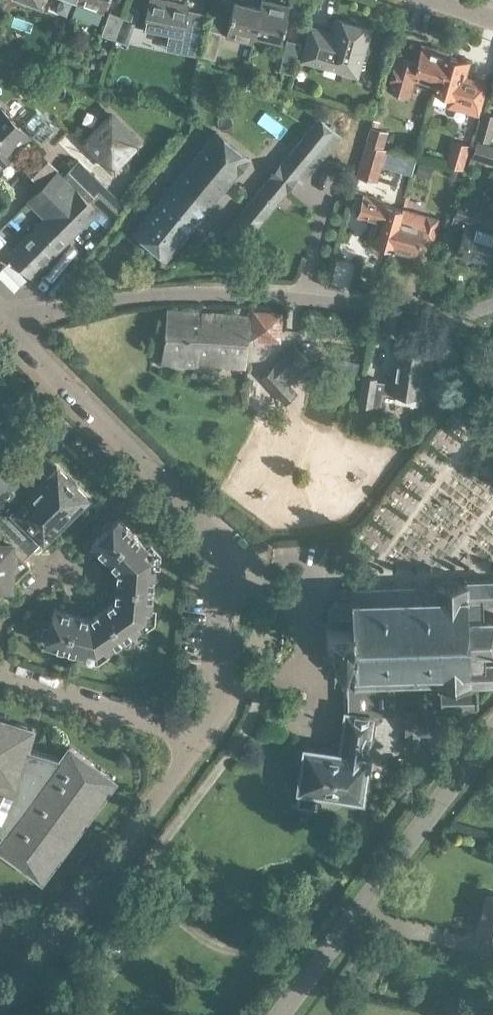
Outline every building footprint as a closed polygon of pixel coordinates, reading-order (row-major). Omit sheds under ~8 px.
[(76,2),(101,11),(105,0),(77,0),(76,2)] [(142,28),(169,33),(181,36),(178,51),(194,54),(202,14),(186,11),(189,0),(148,0),(142,28)] [(254,35),(260,6),(234,0),(225,37),(252,43),(254,35)] [(254,35),(281,41),(289,5),(270,0),(261,0),(260,6),(254,35)] [(100,35),(113,40),(121,17),(108,12),(100,35)] [(134,22),(123,18),(121,17),(113,40),(126,45),(134,22)] [(363,69),(368,54),(362,52),(369,29),(334,20),(328,41),(307,35),(299,62),(314,66),(314,63),(337,70),(337,71),(356,76),(358,68),(363,69)] [(221,31),(207,28),(202,55),(215,58),(221,31)] [(292,73),(300,42),(286,39),(279,70),(292,73)] [(421,45),(416,63),(397,57),(388,88),(409,94),(413,80),(434,87),(435,87),(445,55),(446,55),(447,52),(421,45)] [(109,49),(102,46),(99,52),(106,55),(109,49)] [(435,87),(434,87),(433,90),(450,95),(447,106),(478,115),(487,83),(465,77),(469,62),(446,55),(445,55),(435,87)] [(29,137),(27,136),(30,133),(38,140),(50,128),(33,110),(21,123),(23,126),(21,129),(0,108),(0,165),(29,137)] [(474,137),(490,141),(492,129),(492,114),(482,110),(474,137)] [(86,137),(114,165),(137,143),(109,114),(86,137)] [(279,163),(269,175),(223,232),(241,246),(297,178),(302,182),(339,136),(316,118),(279,163)] [(365,142),(383,148),(388,130),(370,125),(365,142)] [(174,180),(208,208),(250,158),(217,129),(174,180)] [(469,144),(452,139),(445,164),(463,169),(469,144)] [(476,140),(471,156),(492,163),(492,145),(476,140)] [(383,148),(365,142),(356,175),(377,181),(386,148),(383,148)] [(78,158),(62,174),(89,201),(104,184),(78,158)] [(56,167),(49,160),(31,179),(37,186),(56,167)] [(419,162),(416,173),(429,177),(433,166),(419,162)] [(45,218),(7,255),(29,277),(96,211),(87,201),(56,170),(37,189),(26,200),(28,201),(45,218)] [(208,208),(174,180),(132,231),(166,259),(208,208)] [(364,193),(363,199),(358,217),(371,221),(365,241),(390,247),(401,209),(383,203),(384,198),(364,193)] [(458,200),(451,222),(463,226),(455,254),(488,264),(492,254),(492,229),(477,224),(482,208),(458,200)] [(401,209),(390,247),(389,250),(414,257),(420,235),(432,238),(438,219),(425,216),(401,209)] [(248,317),(166,310),(161,362),(195,365),(195,362),(243,367),(248,317)] [(277,395),(312,364),(296,343),(260,377),(277,395)] [(376,378),(361,376),(356,405),(379,408),(382,392),(425,399),(432,353),(398,348),(392,383),(375,381),(376,378)] [(29,552),(41,540),(42,541),(86,497),(55,467),(32,490),(0,459),(0,536),(23,558),(29,552)] [(44,644),(84,655),(83,659),(97,663),(110,654),(107,650),(140,628),(143,631),(155,623),(156,608),(152,607),(156,567),(160,568),(161,553),(151,542),(148,545),(118,516),(90,543),(116,569),(113,599),(89,615),(54,606),(44,644)] [(23,558),(0,536),(0,594),(29,565),(23,558)] [(298,790),(295,804),(316,808),(318,794),(361,800),(368,758),(367,758),(372,723),(376,723),(378,715),(391,714),(390,685),(438,683),(439,709),(475,707),(475,684),(492,684),(492,618),(491,617),(480,617),(480,603),(492,602),(492,581),(456,583),(455,581),(442,581),(441,583),(433,584),(433,586),(336,590),(336,602),(334,602),(327,608),(327,618),(335,624),(324,625),(325,652),(336,652),(329,659),(329,670),(337,675),(340,675),(340,688),(343,688),(344,712),(339,749),(328,748),(328,752),(303,748),(297,790),(298,790)] [(431,736),(430,710),(402,711),(403,749),(419,748),(418,736),(431,736)] [(94,807),(96,805),(95,804),(113,780),(68,746),(59,759),(25,749),(31,728),(0,719),(0,830),(4,832),(0,837),(0,849),(40,878),(58,854),(58,855),(60,853),(59,853),(76,830),(76,831),(78,829),(77,828),(94,806),(94,807)] [(485,897),(477,930),(492,934),(492,899),(485,897)]
